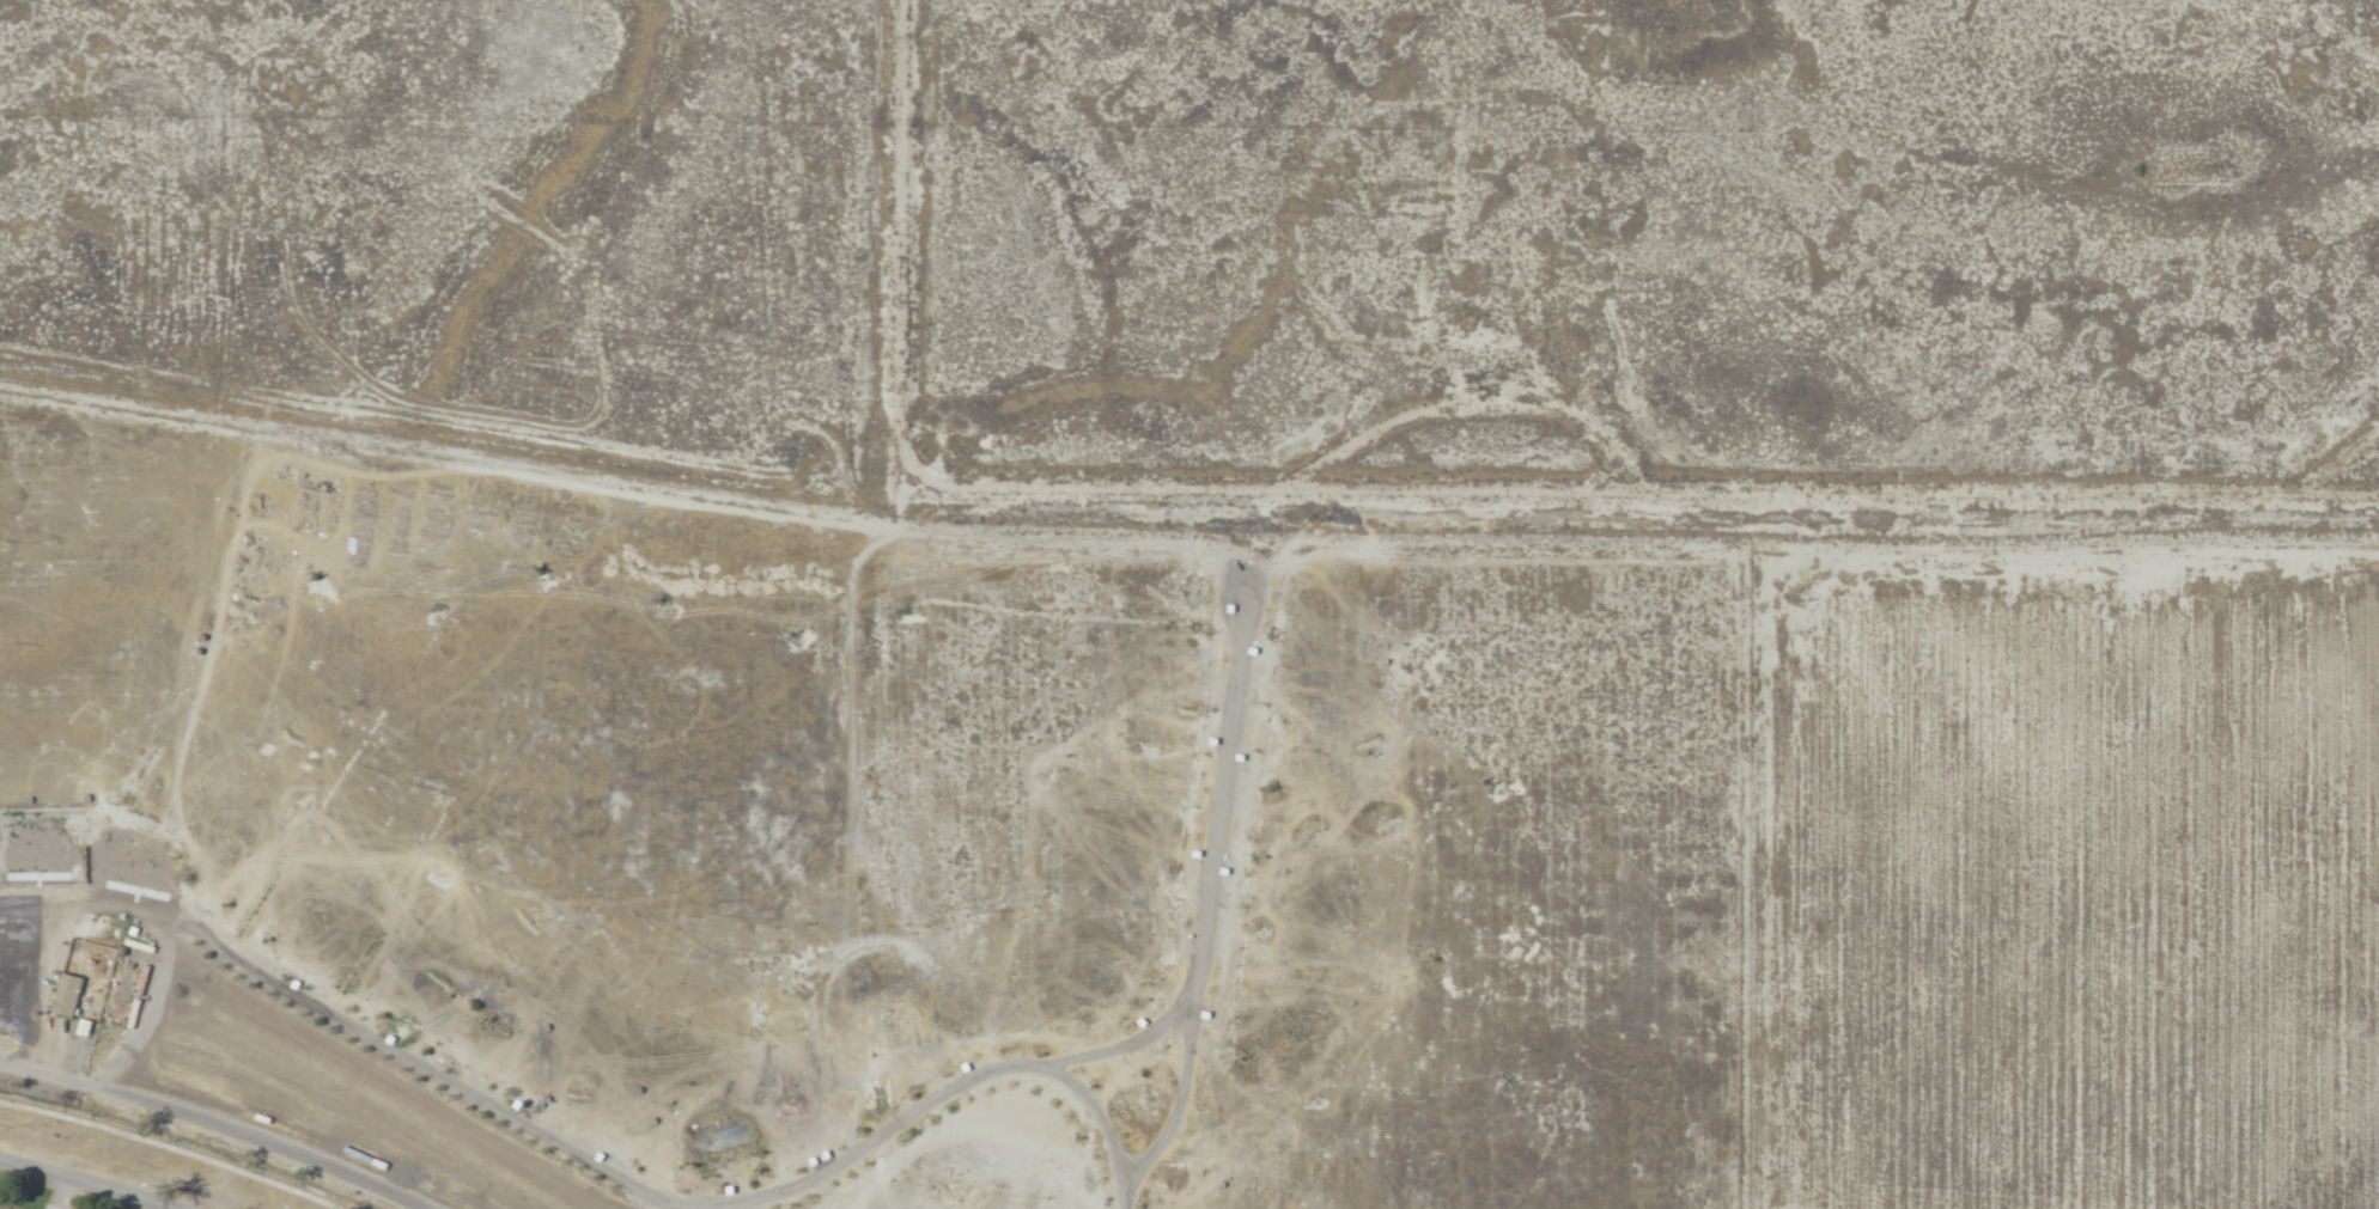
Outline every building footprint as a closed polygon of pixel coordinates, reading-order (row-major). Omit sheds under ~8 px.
[(85,978),(63,974),(54,1013),(76,1018),(85,978)]
